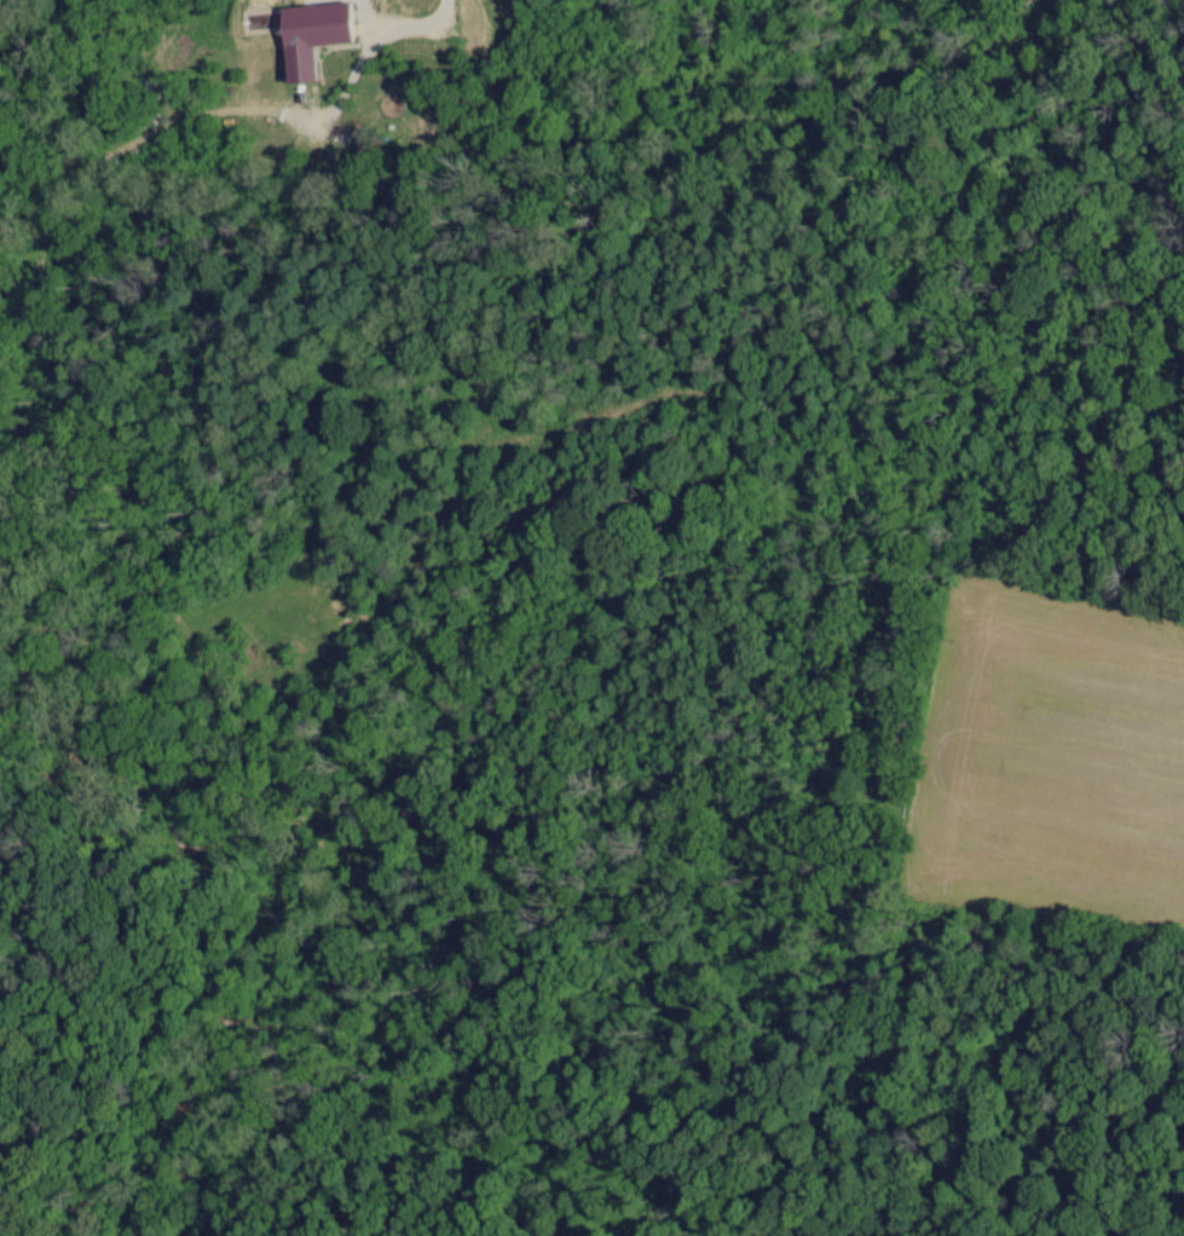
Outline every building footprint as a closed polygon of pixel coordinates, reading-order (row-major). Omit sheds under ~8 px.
[(311,83),(309,47),(350,44),(348,4),(276,8),(281,85),(311,83)]
